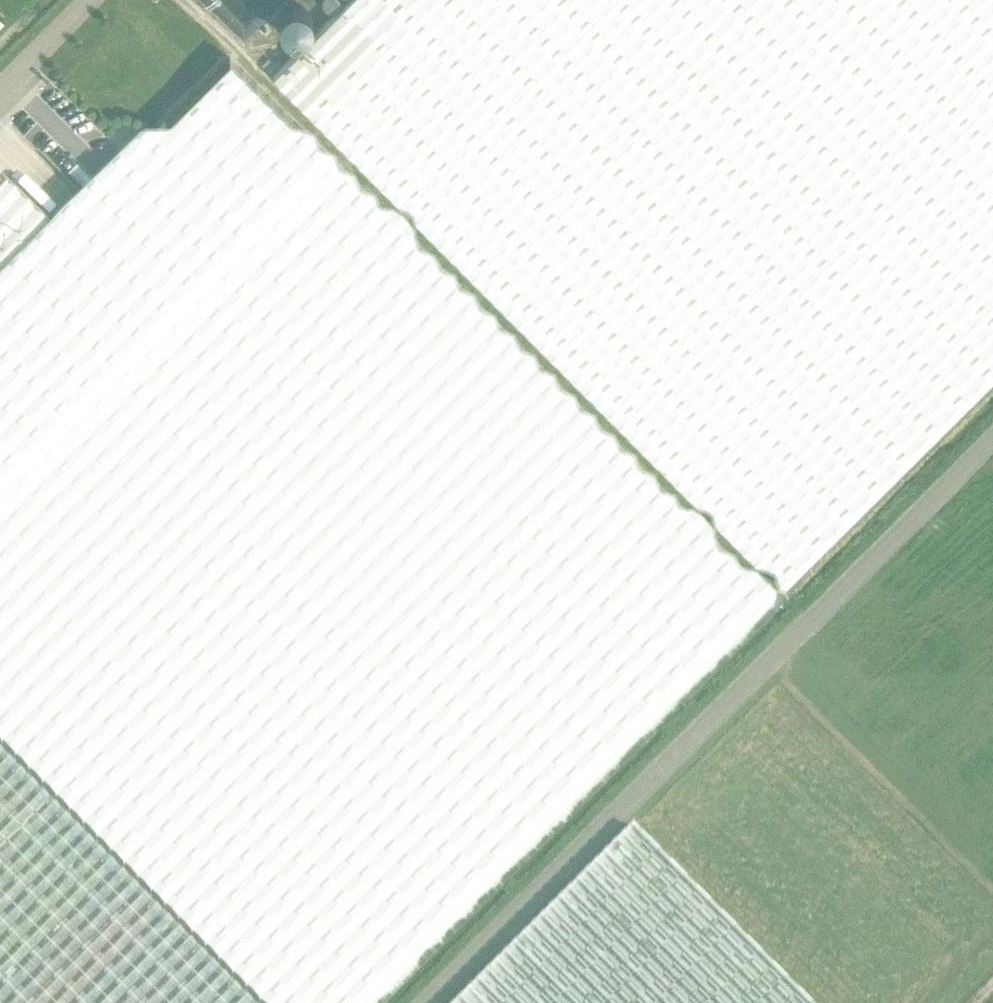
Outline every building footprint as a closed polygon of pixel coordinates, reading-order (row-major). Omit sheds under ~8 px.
[(273,75),(782,586),(992,376),(992,0),(348,0),(273,75)] [(51,234),(0,286),(0,747),(255,1002),(374,1002),(774,603),(230,57),(166,120),(119,166),(114,171),(51,234)] [(51,234),(8,191),(0,199),(0,286),(51,234)] [(992,994),(992,898),(779,684),(634,828),(459,1002),(984,1002),(992,994)] [(0,755),(0,1002),(247,1002),(0,755)]
